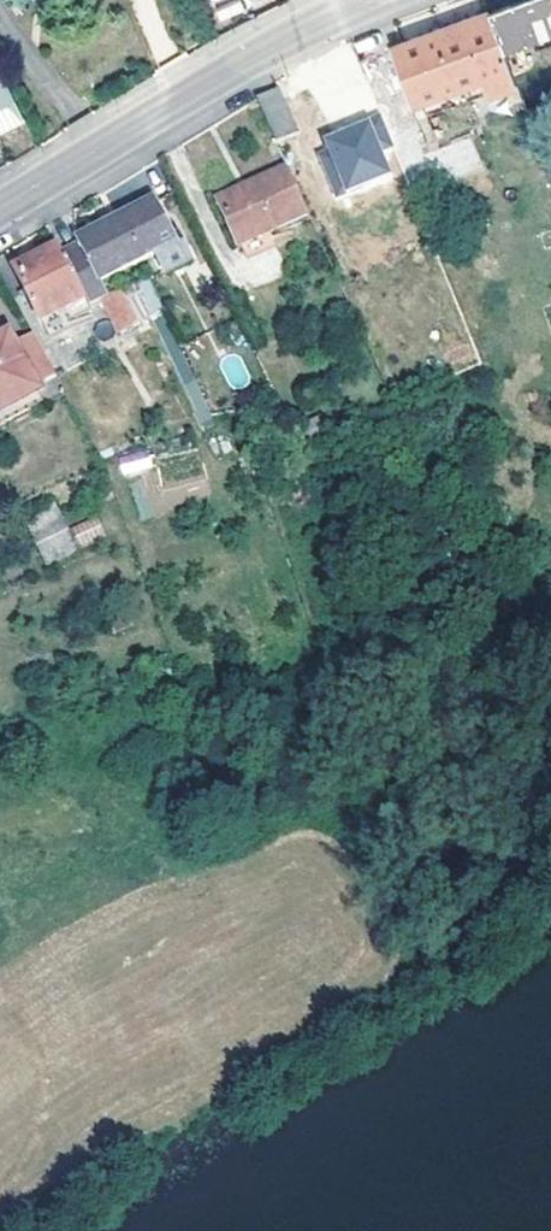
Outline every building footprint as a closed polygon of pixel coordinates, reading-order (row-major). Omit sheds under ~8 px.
[(490,12),(503,45),(550,28),(550,0),(523,0),(490,12)] [(503,45),(490,12),(399,45),(419,98),(484,75),(490,91),(517,82),(503,45)] [(369,82),(399,72),(391,48),(360,59),(369,82)] [(0,66),(0,103),(14,96),(0,66)] [(279,93),(258,102),(277,144),(297,135),(279,93)] [(14,96),(0,103),(0,123),(22,111),(14,96)] [(324,137),(345,189),(391,171),(369,118),(324,137)] [(442,145),(448,175),(479,169),(473,139),(442,145)] [(300,196),(288,169),(220,199),(241,244),(308,215),(300,196)] [(87,298),(92,308),(107,300),(110,299),(100,280),(156,249),(174,239),(171,235),(153,200),(78,241),(80,245),(64,255),(87,298)] [(174,239),(156,249),(168,268),(189,256),(178,232),(171,235),(174,239)] [(87,298),(64,255),(59,247),(16,270),(43,320),(87,298)] [(146,330),(125,292),(110,299),(107,300),(120,324),(126,321),(128,325),(133,323),(135,326),(138,333),(146,330)] [(135,326),(133,323),(128,325),(126,321),(120,324),(124,331),(135,326)] [(58,375),(35,335),(14,347),(10,340),(0,345),(0,410),(2,409),(9,422),(27,412),(21,399),(37,390),(35,387),(58,375)] [(118,461),(122,479),(130,477),(137,514),(208,500),(200,457),(154,466),(151,455),(118,461)] [(59,515),(30,527),(48,567),(77,553),(59,515)] [(70,531),(79,549),(105,536),(97,520),(70,531)]
